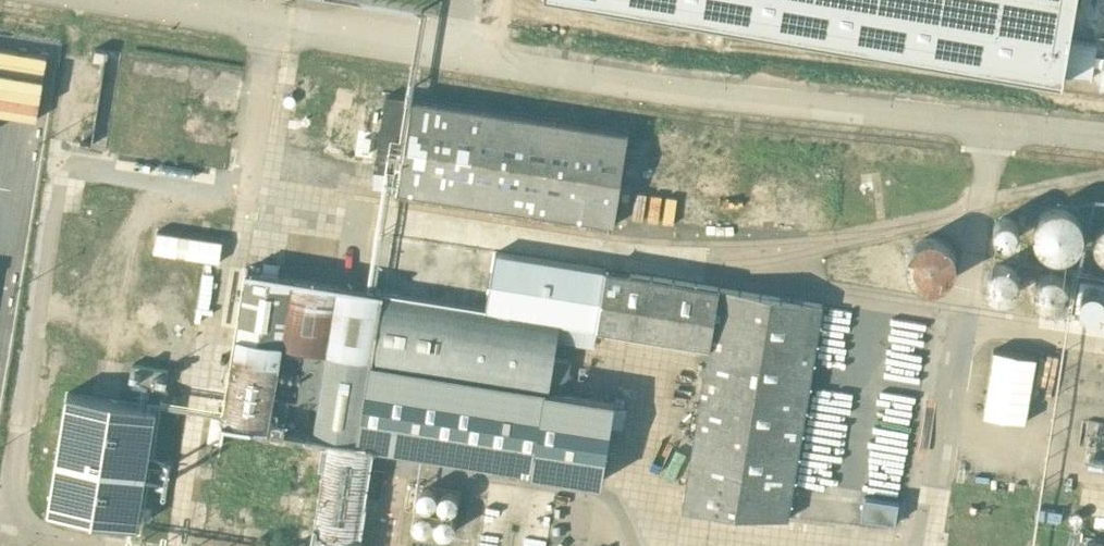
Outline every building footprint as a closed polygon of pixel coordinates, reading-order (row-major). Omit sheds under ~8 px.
[(1062,80),(1063,73),(1069,38),(1076,0),(598,0),(1062,80)] [(1097,43),(1069,38),(1063,73),(1091,78),(1097,43)] [(629,132),(412,98),(412,99),(387,95),(372,186),(614,224),(629,132)] [(1036,227),(1035,233),(1036,240),(1040,246),(1045,251),(1051,254),(1058,254),(1065,253),(1071,250),(1075,245),(1078,238),(1079,232),(1078,225),(1074,219),(1069,214),(1063,211),(1056,211),(1049,212),(1043,215),(1039,220),(1036,227)] [(995,232),(997,235),(999,237),(1003,239),(1006,239),(1009,238),(1012,236),(1014,233),(1015,230),(1015,227),(1014,223),(1011,221),(1008,219),(1004,219),(1001,220),(998,222),(996,225),(995,228),(995,232)] [(1097,253),(1101,259),(1103,261),(1103,228),(1099,232),(1095,239),(1095,246),(1097,253)] [(383,291),(293,277),(274,395),(275,395),(318,401),(314,430),(314,431),(375,441),(375,443),(602,479),(615,400),(564,392),(570,358),(552,356),(558,321),(596,327),(596,328),(709,346),(710,346),(719,287),(532,256),(458,244),(391,234),(383,291)] [(904,253),(903,260),(905,267),(908,273),(913,277),(919,280),(926,281),(933,280),(939,276),(944,271),(946,265),(947,258),(946,252),(943,246),(938,241),(931,238),(924,237),(918,239),(912,242),(907,247),(904,253)] [(247,270),(206,531),(302,545),(359,545),(367,499),(366,498),(375,443),(375,441),(314,431),(314,430),(271,424),(275,395),(274,395),(293,277),(278,275),(280,260),(265,257),(263,272),(247,270)] [(999,267),(994,268),(990,271),(987,275),(985,279),(985,284),(986,289),(989,293),(992,296),(997,299),(1001,299),(1006,299),(1011,296),(1014,293),(1017,289),(1018,284),(1018,279),(1016,275),(1013,271),(1009,268),(1004,267),(999,267)] [(1050,274),(1045,276),(1041,279),(1038,282),(1036,287),(1035,292),(1036,297),(1039,301),(1043,304),(1047,306),(1052,307),(1057,306),(1061,304),(1065,301),(1067,297),(1068,292),(1068,287),(1066,283),(1063,279),(1059,276),(1054,274),(1050,274)] [(1075,279),(1070,310),(1103,316),(1103,284),(1075,279)] [(719,287),(710,346),(709,346),(682,507),(789,517),(824,303),(719,287)] [(1023,418),(1029,352),(986,348),(980,414),(1023,418)] [(156,404),(67,390),(49,507),(138,521),(156,404)] [(175,456),(160,454),(155,484),(170,486),(175,456)] [(427,485),(424,485),(422,487),(419,490),(418,492),(418,495),(419,498),(420,501),(423,503),(426,504),(430,504),(433,503),(435,501),(437,498),(438,495),(437,492),(436,489),(433,486),(430,485),(427,485)] [(448,488),(445,489),(443,490),(440,493),(439,495),(439,498),(440,501),(441,504),(444,507),(448,508),(451,508),(454,506),(456,504),(458,502),(459,499),(458,495),(457,492),(454,490),(451,488),(448,488)] [(899,500),(864,495),(861,516),(895,521),(899,500)] [(423,508),(420,509),(418,511),(416,513),(414,516),(414,518),(415,522),(416,525),(419,527),(423,528),(426,528),(429,527),(432,524),(433,522),(434,519),(433,515),(432,512),(429,510),(426,509),(423,508)] [(444,512),(442,512),(439,514),(437,516),(436,519),(436,522),(436,525),(438,528),(441,530),(444,531),(447,531),(451,530),(453,528),(455,525),(455,522),(455,519),(453,516),(451,513),(448,512),(444,512)] [(1081,536),(1079,545),(1103,545),(1103,539),(1081,536)]
